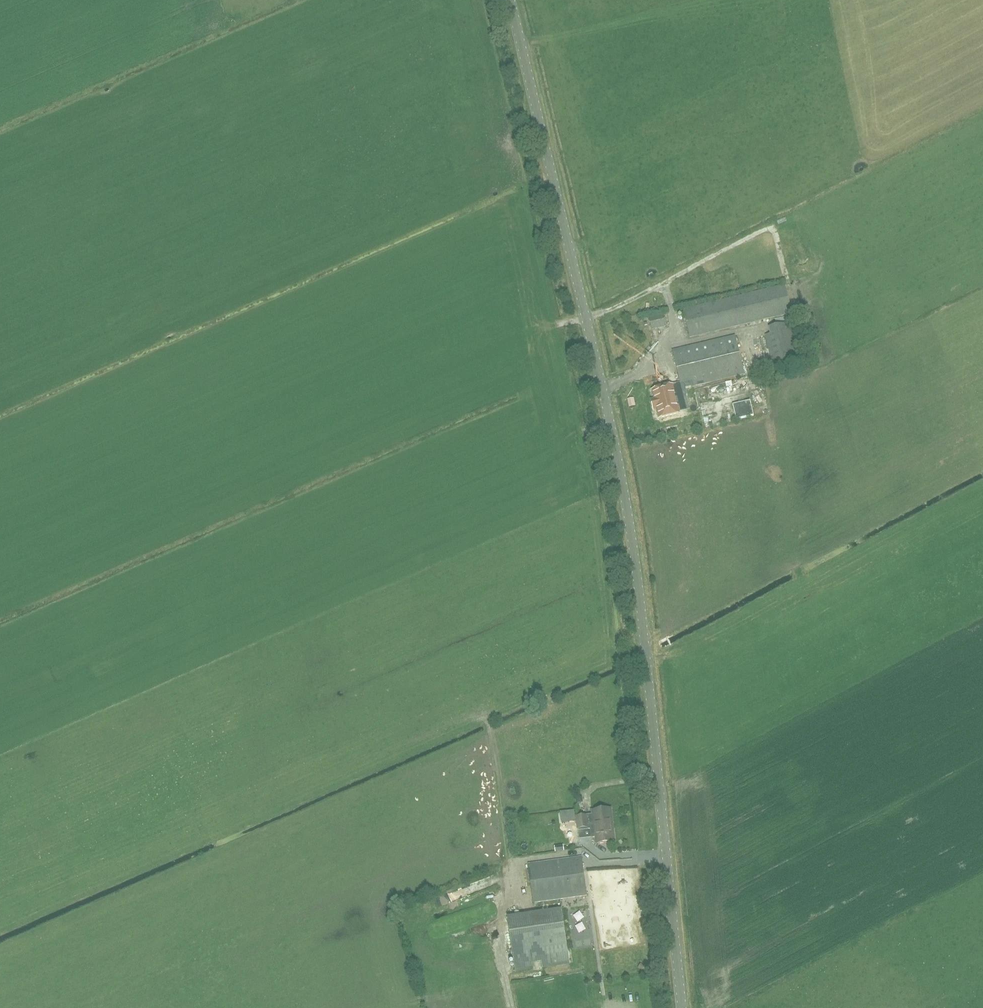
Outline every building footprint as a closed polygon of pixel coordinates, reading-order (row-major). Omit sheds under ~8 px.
[(690,337),(791,313),(785,285),(684,309),(690,337)] [(652,329),(665,325),(663,316),(650,319),(652,329)] [(794,321),(788,323),(797,361),(803,360),(794,321)] [(797,361),(788,323),(788,322),(768,328),(770,334),(765,335),(772,367),(797,361)] [(735,336),(672,351),(681,387),(682,389),(685,388),(744,374),(735,336)] [(655,400),(651,401),(653,409),(657,408),(659,417),(661,416),(677,412),(671,386),(653,390),(655,400)] [(740,419),(758,416),(754,399),(736,403),(740,419)] [(590,837),(596,837),(597,844),(613,842),(611,827),(613,827),(611,808),(592,810),(593,814),(586,815),(576,816),(578,828),(587,827),(588,829),(590,829),(590,837)] [(575,809),(561,810),(562,821),(576,819),(575,809)] [(581,856),(549,861),(528,864),(534,903),(587,895),(581,856)] [(507,916),(515,971),(534,968),(533,962),(542,960),(543,967),(570,963),(562,909),(507,916)]
